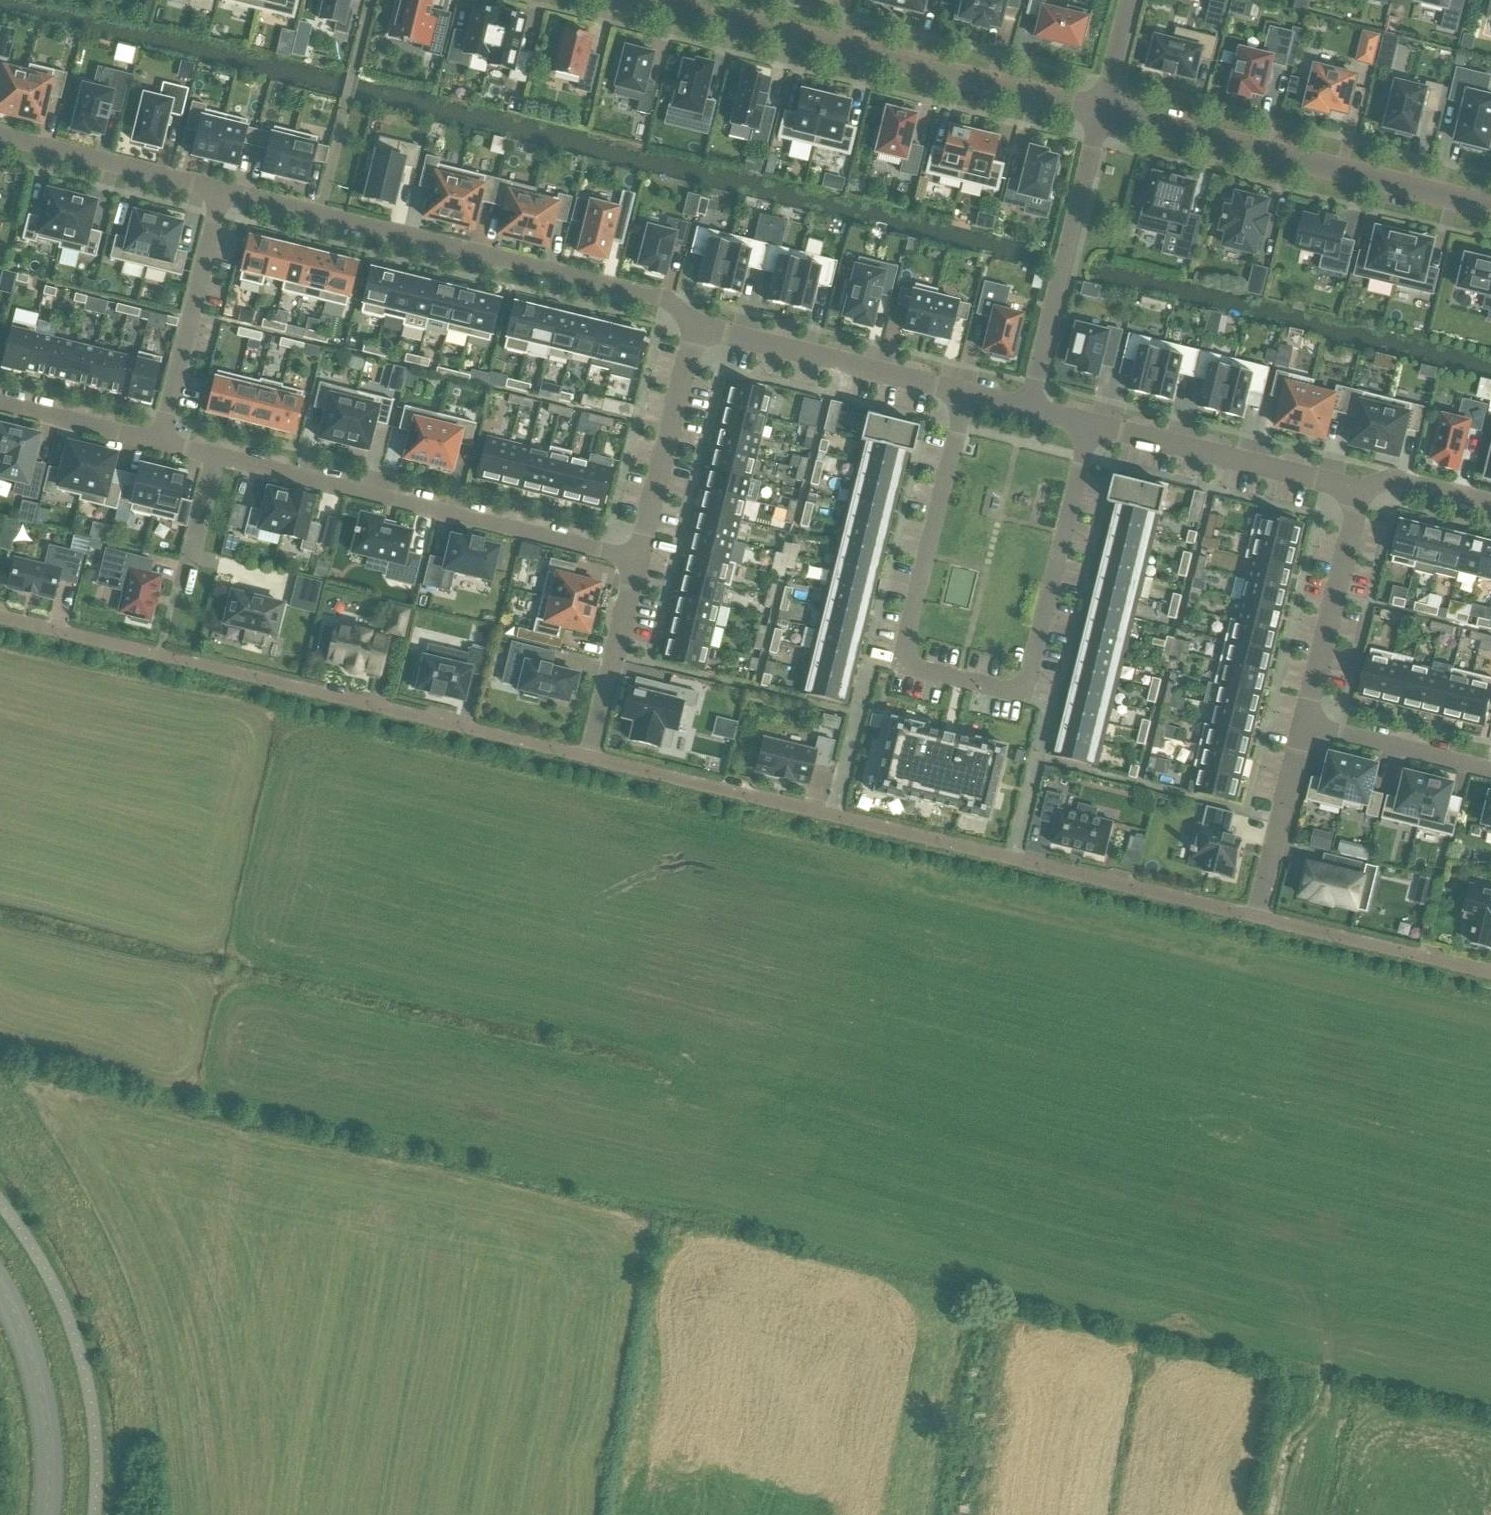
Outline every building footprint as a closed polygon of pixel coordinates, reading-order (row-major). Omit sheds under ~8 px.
[(171,2),(211,12),(213,0),(171,0),(171,2)] [(223,1),(258,10),(261,0),(224,0),(223,1)] [(258,10),(294,18),(298,0),(261,0),(258,10)] [(350,0),(325,0),(325,1),(322,0),(321,0),(317,15),(321,16),(320,20),(336,24),(334,31),(347,35),(353,10),(347,9),(350,0)] [(390,38),(403,41),(403,43),(406,44),(407,42),(427,47),(425,53),(440,56),(448,21),(429,17),(433,0),(399,0),(390,38)] [(876,3),(922,14),(925,0),(876,0),(876,3)] [(954,20),(972,25),(972,26),(988,30),(988,26),(999,29),(1005,7),(1018,10),(1020,0),(963,0),(963,2),(959,1),(954,20)] [(1026,15),(1040,18),(1035,38),(1050,42),(1050,43),(1063,46),(1064,45),(1079,49),(1082,36),(1086,37),(1092,12),(1067,6),(1065,14),(1044,9),(1046,0),(1030,0),(1026,15)] [(1209,11),(1225,15),(1229,0),(1212,0),(1209,11)] [(1418,1),(1447,8),(1443,27),(1458,30),(1465,0),(1418,0),(1418,1)] [(490,58),(500,14),(493,12),(494,8),(481,4),(479,9),(477,9),(471,35),(459,32),(453,57),(466,61),(468,52),(490,58)] [(505,15),(500,14),(490,58),(488,63),(512,69),(510,79),(525,83),(532,54),(518,50),(526,20),(521,19),(522,15),(506,11),(505,15)] [(567,32),(564,31),(554,72),(580,78),(578,85),(591,88),(597,64),(586,61),(591,38),(579,35),(580,31),(568,28),(567,32)] [(1174,42),(1157,37),(1155,49),(1151,48),(1146,67),(1166,72),(1165,74),(1177,77),(1177,75),(1196,79),(1201,58),(1213,61),(1219,38),(1177,28),(1174,42)] [(1232,89),(1231,94),(1250,99),(1252,93),(1264,96),(1272,63),(1286,67),(1294,34),(1271,28),(1265,55),(1242,50),(1237,71),(1232,70),(1228,88),(1232,89)] [(298,29),(295,43),(308,46),(311,32),(298,29)] [(1365,32),(1357,61),(1373,65),(1380,36),(1365,32)] [(657,87),(646,83),(653,55),(650,54),(651,51),(635,47),(635,50),(626,48),(622,63),(618,62),(614,78),(618,79),(614,95),(640,101),(637,112),(650,115),(657,87)] [(0,57),(0,84),(0,113),(18,118),(29,70),(7,64),(8,59),(0,57)] [(181,61),(178,78),(192,81),(195,64),(181,61)] [(709,127),(715,102),(704,100),(712,66),(697,62),(696,65),(684,63),(678,88),(674,87),(670,103),(674,104),(673,108),(688,111),(685,121),(709,127)] [(61,99),(68,74),(31,65),(29,70),(18,118),(42,123),(49,96),(61,99)] [(1317,67),(1307,109),(1330,114),(1331,110),(1348,114),(1358,77),(1317,67)] [(1457,142),(1459,142),(1463,143),(1463,147),(1482,152),(1483,148),(1488,149),(1487,149),(1490,150),(1490,148),(1490,142),(1490,97),(1486,96),(1490,77),(1458,69),(1450,100),(1466,104),(1457,140),(1457,142)] [(766,147),(775,110),(764,107),(766,98),(765,98),(769,82),(759,79),(760,75),(744,71),(741,87),(737,86),(732,105),(736,106),(732,124),(753,129),(750,143),(766,147)] [(101,86),(81,81),(76,102),(80,103),(73,130),(89,134),(89,131),(102,134),(106,120),(108,121),(110,110),(120,113),(127,85),(114,82),(111,93),(100,90),(101,86)] [(1427,89),(1397,82),(1386,128),(1398,131),(1398,134),(1412,138),(1413,135),(1417,136),(1424,108),(1438,111),(1444,87),(1429,84),(1427,89)] [(181,116),(187,90),(164,85),(161,99),(145,95),(133,142),(146,145),(146,148),(157,151),(158,148),(161,148),(169,113),(181,116)] [(817,95),(803,92),(797,115),(785,112),(779,137),(814,146),(826,97),(818,94),(817,95)] [(835,99),(826,97),(814,146),(849,153),(855,129),(843,126),(849,103),(834,99),(835,99)] [(204,118),(207,106),(193,102),(186,130),(199,133),(193,156),(215,162),(226,116),(225,115),(224,122),(204,118)] [(905,113),(906,109),(892,105),(891,110),(887,109),(881,131),(877,130),(873,144),(878,146),(876,153),(904,160),(901,172),(916,176),(922,148),(909,145),(916,116),(905,113)] [(246,128),(248,121),(226,116),(215,162),(225,164),(224,168),(236,171),(243,140),(255,143),(258,131),(246,128)] [(283,179),(293,132),(275,128),(273,135),(258,131),(255,143),(270,147),(262,177),(274,180),(275,177),(283,179)] [(965,132),(950,128),(945,151),(933,148),(926,174),(961,182),(962,182),(974,133),(965,131),(965,132)] [(317,145),(318,138),(293,132),(283,179),(307,184),(312,161),(325,164),(329,149),(317,145)] [(982,135),(974,133),(962,182),(996,191),(1003,166),(991,163),(996,140),(982,136),(982,135)] [(420,147),(399,142),(395,154),(377,150),(376,153),(372,152),(368,166),(372,167),(365,196),(394,203),(403,164),(415,167),(420,147)] [(1047,152),(1030,148),(1021,183),(1009,180),(1004,204),(1027,209),(1029,198),(1046,202),(1051,182),(1054,182),(1058,166),(1055,165),(1057,158),(1046,156),(1047,152)] [(769,154),(764,174),(773,176),(778,156),(769,154)] [(747,156),(744,169),(760,173),(763,160),(747,156)] [(449,223),(460,178),(437,172),(440,163),(425,159),(419,187),(431,190),(425,217),(449,223)] [(492,205),(499,178),(485,174),(483,183),(460,178),(449,223),(473,229),(480,202),(492,205)] [(825,174),(822,187),(842,192),(845,179),(825,174)] [(1189,216),(1197,185),(1183,181),(1183,180),(1171,178),(1156,175),(1152,193),(1148,193),(1139,228),(1167,235),(1171,221),(1186,225),(1178,256),(1191,260),(1201,219),(1189,216)] [(523,241),(534,196),(511,190),(513,181),(499,178),(492,205),(505,208),(498,235),(523,241)] [(929,180),(920,178),(916,199),(924,201),(929,180)] [(72,197),(48,191),(41,218),(29,215),(22,240),(36,244),(39,234),(61,240),(72,197)] [(534,196),(523,241),(547,247),(554,220),(566,223),(573,196),(559,192),(557,202),(534,196)] [(625,238),(635,195),(623,192),(618,210),(591,203),(585,229),(582,228),(578,241),(582,241),(579,253),(590,255),(590,259),(602,262),(603,259),(606,259),(612,235),(625,238)] [(1226,246),(1256,253),(1260,234),(1265,235),(1266,229),(1262,228),(1265,217),(1268,202),(1239,195),(1235,210),(1228,208),(1223,230),(1230,232),(1226,246)] [(96,203),(72,197),(61,240),(84,246),(82,255),(96,258),(102,233),(90,230),(96,203)] [(709,201),(700,199),(697,215),(706,217),(709,201)] [(134,212),(127,239),(116,236),(110,259),(146,268),(158,218),(134,212)] [(1322,219),(1303,215),(1299,230),(1303,231),(1298,249),(1324,256),(1320,269),(1348,276),(1356,242),(1344,239),(1347,226),(1334,222),(1334,218),(1323,216),(1322,219)] [(158,218),(146,268),(182,277),(188,254),(176,251),(183,224),(158,218)] [(664,231),(648,227),(638,266),(649,269),(648,272),(664,276),(672,244),(684,247),(690,224),(667,218),(664,231)] [(697,285),(719,290),(730,246),(733,234),(698,225),(691,253),(704,256),(697,285)] [(1356,275),(1395,285),(1407,233),(1389,228),(1389,232),(1379,229),(1373,255),(1362,252),(1356,275)] [(1408,233),(1395,285),(1433,294),(1439,271),(1428,268),(1434,243),(1424,240),(1425,237),(1408,233)] [(273,243),(251,237),(239,281),(262,287),(264,277),(273,243)] [(909,238),(905,254),(915,257),(919,241),(909,238)] [(761,270),(767,243),(752,239),(750,251),(730,246),(719,290),(741,295),(748,267),(761,270)] [(273,243),(264,277),(285,282),(293,248),(273,243)] [(789,307),(800,263),(780,258),(783,246),(767,243),(761,270),(774,274),(767,301),(789,307)] [(314,253),(293,248),(285,282),(283,291),(304,296),(314,253)] [(336,258),(314,253),(304,296),(325,302),(336,258)] [(800,263),(789,307),(811,312),(817,284),(831,288),(837,260),(822,256),(819,268),(800,263)] [(1468,256),(1467,259),(1464,258),(1460,275),(1463,275),(1460,289),(1488,295),(1484,309),(1490,311),(1490,261),(1482,259),(1468,256)] [(358,263),(336,258),(325,302),(347,307),(358,263)] [(882,274),(856,268),(852,285),(848,284),(843,304),(847,305),(844,317),(856,320),(855,323),(871,327),(877,301),(878,302),(880,295),(890,298),(897,268),(884,264),(882,274)] [(1268,270),(1255,266),(1248,292),(1262,295),(1268,270)] [(394,275),(372,269),(361,314),(383,319),(384,316),(394,275)] [(1035,271),(1031,288),(1040,290),(1044,273),(1035,271)] [(28,285),(30,277),(18,274),(16,282),(28,285)] [(415,279),(394,275),(384,316),(405,321),(415,279)] [(84,279),(82,288),(93,290),(95,282),(84,279)] [(436,285),(415,279),(405,321),(404,326),(425,331),(427,320),(436,285)] [(1011,362),(1023,312),(1006,308),(1011,289),(985,282),(977,315),(993,319),(984,354),(1011,362)] [(446,287),(436,285),(427,320),(448,325),(458,286),(447,284),(446,287)] [(458,286),(447,332),(468,337),(478,295),(468,293),(469,289),(458,286)] [(55,298),(57,290),(45,287),(43,295),(55,298)] [(935,297),(900,288),(896,304),(910,308),(904,331),(926,336),(935,297)] [(85,305),(87,297),(76,294),(74,302),(85,305)] [(500,301),(478,295),(468,337),(490,342),(500,301)] [(85,305),(84,310),(105,315),(108,302),(87,297),(85,305)] [(970,306),(935,297),(926,336),(948,342),(953,318),(966,322),(970,306)] [(537,309),(516,303),(504,348),(526,354),(529,343),(537,309)] [(127,315),(129,308),(118,305),(116,312),(127,315)] [(129,308),(127,315),(139,318),(141,310),(129,308)] [(240,323),(252,326),(255,313),(242,309),(239,322),(240,323)] [(550,349),(558,314),(537,309),(529,343),(550,349)] [(579,319),(558,314),(550,349),(548,356),(569,362),(571,354),(579,319)] [(177,328),(179,320),(167,317),(165,325),(177,328)] [(589,322),(579,319),(571,354),(592,359),(601,320),(590,318),(589,322)] [(273,330),(275,323),(263,320),(261,328),(273,330)] [(612,323),(601,320),(590,366),(610,371),(609,376),(610,376),(610,375),(621,329),(611,327),(612,323)] [(34,334),(35,335),(37,328),(13,322),(2,368),(26,374),(26,371),(25,370),(34,334)] [(275,323),(273,330),(285,333),(287,326),(275,323)] [(1109,333),(1078,325),(1077,328),(1073,327),(1069,342),(1073,343),(1068,364),(1080,367),(1079,371),(1098,376),(1103,355),(1116,358),(1123,331),(1110,328),(1109,333)] [(251,331),(239,328),(237,336),(249,339),(251,331)] [(643,335),(621,329),(610,375),(632,381),(634,369),(635,370),(643,335)] [(315,341),(317,333),(305,330),(303,338),(315,341)] [(262,334),(251,331),(249,339),(260,342),(262,334)] [(317,333),(315,341),(327,344),(329,336),(317,333)] [(46,376),(55,340),(35,335),(34,334),(25,370),(26,371),(46,376)] [(1165,343),(1130,334),(1124,360),(1137,363),(1131,390),(1152,396),(1165,343)] [(291,349),(293,341),(281,339),(279,346),(291,349)] [(55,340),(46,376),(67,381),(76,345),(55,340)] [(305,344),(293,341),(291,349),(303,352),(305,344)] [(1165,343),(1152,396),(1175,402),(1181,373),(1195,377),(1201,351),(1165,343)] [(88,386),(97,350),(76,345),(67,381),(88,386)] [(374,355),(376,348),(365,345),(363,352),(374,355)] [(376,348),(374,355),(386,358),(388,350),(376,348)] [(1269,349),(1266,362),(1275,364),(1278,351),(1269,349)] [(109,391),(118,355),(97,350),(88,386),(109,391)] [(1236,360),(1201,351),(1195,377),(1207,380),(1200,408),(1222,413),(1236,360)] [(130,396),(128,396),(128,399),(151,405),(162,359),(139,353),(137,360),(139,360),(130,396)] [(118,355),(109,391),(128,396),(130,396),(139,360),(137,360),(118,355)] [(416,366),(418,358),(406,355),(405,363),(416,366)] [(418,358),(416,366),(428,369),(430,361),(418,358)] [(1270,368),(1236,360),(1222,414),(1244,419),(1251,391),(1264,394),(1270,368)] [(407,369),(394,366),(392,374),(405,377),(407,369)] [(1292,372),(1278,369),(1272,397),(1284,400),(1278,427),(1302,433),(1313,387),(1290,382),(1292,372)] [(460,371),(457,381),(485,388),(489,375),(472,370),(471,374),(460,371)] [(457,382),(459,374),(447,371),(445,379),(457,382)] [(218,372),(208,413),(230,419),(240,377),(218,372)] [(240,377),(230,419),(251,424),(261,382),(240,377)] [(261,382),(251,424),(272,429),(282,387),(282,385),(261,380),(261,382)] [(517,391),(519,383),(508,380),(506,388),(517,391)] [(320,383),(313,409),(326,412),(319,439),(344,445),(357,392),(320,383)] [(519,383),(517,391),(529,393),(531,386),(519,383)] [(1336,393),(1313,387),(1302,433),(1326,439),(1333,412),(1345,415),(1352,387),(1338,384),(1336,393)] [(770,395),(732,385),(726,407),(764,417),(770,395)] [(282,387),(272,429),(293,434),(304,393),(282,387)] [(1366,391),(1352,387),(1345,415),(1358,418),(1351,445),(1376,451),(1387,405),(1364,400),(1366,391)] [(559,401),(561,393),(550,390),(548,398),(559,401)] [(357,392),(344,445),(368,451),(375,423),(387,426),(393,401),(357,392)] [(561,393),(559,401),(571,404),(573,396),(561,393)] [(522,398),(510,395),(508,403),(519,406),(522,398)] [(580,406),(601,411),(603,403),(604,400),(583,395),(580,406)] [(533,401),(522,398),(520,406),(531,409),(533,401)] [(1488,406),(1464,400),(1460,419),(1444,415),(1440,431),(1436,430),(1432,446),(1436,447),(1433,460),(1443,462),(1442,467),(1459,471),(1470,428),(1482,431),(1488,406)] [(842,404),(831,401),(827,416),(839,419),(842,404)] [(1410,411),(1387,405),(1376,451),(1400,457),(1407,430),(1419,433),(1426,405),(1412,402),(1410,411)] [(603,403),(601,411),(613,414),(615,406),(603,403)] [(561,407),(549,405),(547,413),(559,415),(561,407)] [(405,406),(399,430),(411,433),(404,460),(428,466),(441,415),(405,406)] [(573,410),(561,407),(559,415),(571,418),(573,410)] [(721,428),(759,438),(764,417),(726,407),(721,428)] [(601,417),(589,414),(587,422),(599,425),(601,417)] [(441,415),(428,466),(453,471),(459,445),(471,447),(476,424),(441,415)] [(808,427),(816,429),(818,418),(811,416),(808,427)] [(835,433),(839,419),(827,416),(824,430),(835,433)] [(866,416),(860,442),(866,443),(866,442),(905,451),(905,453),(912,455),(919,428),(866,416)] [(612,420),(601,417),(599,425),(610,428),(612,420)] [(0,426),(0,457),(4,458),(0,473),(0,478),(17,482),(15,494),(37,499),(45,466),(33,463),(40,436),(23,432),(23,431),(10,428),(10,429),(0,426)] [(816,429),(808,427),(805,439),(813,441),(816,429)] [(759,438),(721,428),(716,449),(754,459),(759,438)] [(510,445),(488,439),(478,478),(501,483),(510,445)] [(818,452),(827,454),(830,441),(821,439),(818,452)] [(900,472),(905,453),(905,451),(866,442),(866,443),(861,463),(900,472)] [(93,449),(68,443),(62,470),(49,467),(45,483),(82,492),(93,449)] [(530,450),(510,445),(501,483),(520,488),(530,450)] [(571,452),(551,448),(550,455),(540,493),(560,498),(569,459),(571,452)] [(117,455),(93,449),(82,492),(119,501),(123,485),(110,482),(117,455)] [(711,470),(749,480),(754,459),(716,449),(711,470)] [(550,455),(530,450),(520,488),(540,493),(550,455)] [(797,469),(805,471),(808,459),(800,458),(797,469)] [(589,464),(569,459),(560,498),(580,503),(589,464)] [(824,463),(816,461),(813,473),(821,475),(824,463)] [(856,484),(895,493),(900,472),(861,463),(856,484)] [(611,470),(589,464),(580,503),(601,508),(611,470)] [(164,470),(142,465),(136,488),(123,485),(119,501),(154,510),(164,470)] [(805,471),(797,469),(795,481),(802,483),(805,471)] [(186,476),(164,470),(154,510),(189,518),(193,502),(180,499),(186,476)] [(749,480),(711,470),(706,491),(744,501),(749,480)] [(821,475),(813,473),(810,485),(818,486),(821,475)] [(1163,516),(1169,490),(1117,477),(1110,503),(1118,505),(1118,504),(1157,513),(1157,515),(1163,516)] [(895,493),(856,484),(851,505),(890,514),(895,493)] [(292,495),(291,495),(269,489),(263,512),(251,509),(244,536),(258,539),(260,530),(282,535),(292,495)] [(700,512),(739,522),(744,501),(706,491),(700,512)] [(1207,494),(1196,491),(1193,500),(1205,503),(1207,494)] [(292,495),(282,535),(303,541),(301,550),(314,553),(321,526),(309,523),(315,499),(312,499),(312,496),(301,494),(301,496),(291,493),(291,495),(292,495)] [(787,511),(795,513),(798,501),(790,500),(787,511)] [(1205,503),(1193,500),(1191,510),(1203,512),(1205,503)] [(814,505),(806,503),(803,515),(811,517),(814,505)] [(1113,524),(1152,534),(1157,515),(1157,513),(1118,504),(1118,505),(1113,524)] [(245,507),(234,505),(230,523),(241,526),(245,507)] [(846,526),(885,535),(890,514),(851,505),(846,526)] [(1203,513),(1203,512),(1191,510),(1188,521),(1200,523),(1203,513)] [(795,513),(787,511),(784,523),(792,525),(795,513)] [(739,522),(700,512),(695,533),(734,542),(739,522)] [(1208,526),(1216,527),(1219,516),(1211,514),(1208,526)] [(362,515),(358,531),(355,530),(350,549),(353,550),(353,553),(390,563),(387,574),(399,577),(398,582),(414,586),(421,557),(407,553),(411,533),(381,526),(383,520),(362,515)] [(811,517),(803,515),(800,526),(808,528),(811,517)] [(1257,515),(1252,536),(1297,548),(1303,526),(1257,515)] [(323,539),(335,542),(340,520),(328,517),(323,539)] [(4,519),(1,533),(16,536),(20,523),(4,519)] [(1425,527),(1403,521),(1392,563),(1415,569),(1416,561),(1425,527)] [(1108,545),(1147,555),(1152,534),(1113,524),(1108,545)] [(885,535),(846,526),(840,547),(880,556),(885,535)] [(1216,527),(1208,526),(1205,537),(1213,539),(1216,527)] [(1437,567),(1446,532),(1425,527),(1416,561),(1437,567)] [(1186,543),(1195,545),(1198,532),(1189,530),(1186,543)] [(1446,532),(1437,567),(1458,572),(1467,537),(1446,532)] [(690,554),(728,563),(734,542),(695,533),(690,554)] [(1252,536),(1247,557),(1254,559),(1292,568),(1297,548),(1252,536)] [(431,558),(424,585),(449,591),(454,572),(491,581),(495,564),(499,565),(503,550),(483,545),(483,542),(472,539),(472,542),(452,537),(446,562),(431,558)] [(1488,542),(1467,537),(1458,572),(1479,577),(1488,542)] [(91,539),(89,548),(102,551),(102,548),(104,542),(91,539)] [(781,554),(788,556),(791,544),(784,542),(781,554)] [(1488,542),(1479,577),(1490,580),(1490,543),(1488,542)] [(789,556),(797,558),(800,546),(792,544),(789,556)] [(1147,555),(1108,545),(1103,566),(1142,576),(1147,555)] [(83,555),(49,547),(44,568),(14,560),(7,588),(53,599),(58,581),(76,585),(83,555)] [(880,556),(840,547),(835,567),(874,577),(880,556)] [(151,621),(162,576),(151,574),(154,562),(107,551),(101,576),(128,582),(120,613),(133,617),(132,621),(147,625),(148,620),(151,621)] [(1193,554),(1185,552),(1182,564),(1190,566),(1193,554)] [(685,575),(723,584),(731,587),(736,566),(690,554),(685,575)] [(788,556),(781,554),(778,566),(786,568),(788,556)] [(797,558),(789,556),(786,568),(794,570),(797,558)] [(1198,568),(1205,569),(1208,558),(1200,556),(1198,568)] [(551,559),(542,596),(594,609),(600,585),(573,578),(576,566),(551,559)] [(1249,580),(1287,589),(1292,568),(1254,559),(1249,580)] [(1190,566),(1182,564),(1179,575),(1187,577),(1190,566)] [(1097,587),(1137,597),(1142,576),(1103,566),(1097,587)] [(830,588),(869,598),(874,577),(835,567),(830,588)] [(1205,569),(1198,568),(1195,579),(1202,581),(1205,569)] [(680,596),(718,605),(723,584),(685,575),(680,596)] [(298,578),(295,591),(318,597),(321,584),(298,578)] [(1243,601),(1282,610),(1287,589),(1249,580),(1243,601)] [(767,595),(774,597),(777,585),(769,583),(767,595)] [(790,601),(793,589),(785,587),(782,599),(790,601)] [(1137,597),(1097,587),(1092,608),(1131,618),(1137,597)] [(869,598),(830,588),(825,609),(864,619),(869,598)] [(283,605),(232,593),(225,624),(246,629),(242,643),(263,648),(266,634),(275,636),(283,605)] [(1182,596),(1174,594),(1172,606),(1179,608),(1182,596)] [(774,597),(767,595),(764,607),(771,609),(774,597)] [(542,596),(533,633),(558,639),(561,626),(588,633),(594,609),(542,596)] [(718,605),(680,596),(675,617),(713,626),(718,605)] [(1187,609),(1195,611),(1198,600),(1190,598),(1187,609)] [(1393,606),(1405,608),(1407,601),(1395,598),(1393,606)] [(787,613),(790,601),(782,599),(779,611),(787,613)] [(1238,622),(1277,631),(1282,610),(1243,601),(1238,622)] [(1426,614),(1428,606),(1416,603),(1414,611),(1426,614)] [(1176,619),(1179,608),(1172,606),(1169,617),(1176,619)] [(1428,606),(1426,614),(1437,616),(1439,609),(1428,606)] [(403,636),(409,611),(394,607),(388,632),(403,636)] [(1087,629),(1126,639),(1131,618),(1092,608),(1087,629)] [(864,619),(825,609),(820,630),(859,640),(864,619)] [(1195,611),(1187,609),(1184,621),(1192,623),(1195,611)] [(1404,614),(1381,609),(1379,617),(1402,622),(1404,614)] [(1470,616),(1458,613),(1456,621),(1468,624),(1470,616)] [(1416,617),(1404,614),(1402,622),(1414,625),(1416,617)] [(669,638),(708,647),(713,626),(675,617),(669,638)] [(1489,629),(1490,621),(1479,618),(1477,626),(1489,629)] [(1271,652),(1277,631),(1238,622),(1233,621),(1228,642),(1271,652)] [(1444,624),(1432,621),(1430,629),(1442,632),(1444,624)] [(1456,627),(1444,624),(1442,632),(1454,635),(1456,627)] [(756,637),(764,639),(767,627),(759,625),(756,637)] [(354,630),(336,626),(332,643),(330,642),(330,646),(332,646),(328,662),(346,667),(347,672),(350,675),(355,676),(359,674),(362,671),(380,675),(389,639),(371,634),(371,633),(355,629),(354,630)] [(1126,639),(1087,629),(1082,650),(1121,660),(1126,639)] [(519,630),(517,640),(527,642),(529,632),(519,630)] [(815,651),(854,661),(859,640),(820,630),(815,651)] [(780,643),(782,633),(774,631),(772,641),(780,643)] [(1483,634),(1472,631),(1470,639),(1481,642),(1483,634)] [(1490,652),(1490,636),(1483,634),(1481,642),(1480,649),(1490,652)] [(764,639),(756,637),(753,649),(761,651),(764,639)] [(1165,649),(1173,651),(1173,650),(1176,639),(1168,637),(1165,649)] [(708,647),(669,638),(664,660),(702,669),(708,647)] [(1173,650),(1181,652),(1184,641),(1176,639),(1173,650)] [(780,643),(772,641),(769,653),(777,655),(780,643)] [(1228,642),(1226,641),(1221,662),(1223,663),(1266,673),(1271,652),(1228,642)] [(555,653),(512,643),(506,669),(523,674),(519,690),(524,691),(523,696),(538,700),(539,695),(568,702),(570,690),(574,691),(578,676),(551,669),(555,653)] [(419,666),(413,689),(464,701),(472,671),(483,674),(489,650),(473,646),(471,655),(448,649),(445,661),(426,656),(423,668),(419,666)] [(1173,651),(1165,649),(1165,648),(1162,660),(1170,662),(1173,651)] [(1394,655),(1372,649),(1361,695),(1383,700),(1393,661),(1394,655)] [(1077,671),(1116,681),(1121,660),(1082,650),(1077,671)] [(1173,650),(1173,651),(1170,662),(1178,664),(1181,652),(1173,650)] [(854,661),(815,651),(810,672),(849,682),(854,661)] [(748,670),(756,672),(759,660),(751,658),(748,670)] [(1413,667),(1393,661),(1383,700),(1403,705),(1413,667)] [(1261,694),(1266,673),(1223,663),(1218,684),(1223,685),(1261,694)] [(1432,672),(1413,667),(1403,705),(1423,710),(1432,672)] [(1474,674),(1454,669),(1452,676),(1442,715),(1462,719),(1474,674)] [(1116,681),(1077,671),(1072,692),(1111,702),(1116,681)] [(849,682),(810,672),(804,695),(843,704),(849,682)] [(1452,676),(1432,672),(1423,710),(1442,715),(1452,676)] [(1474,674),(1462,720),(1484,725),(1490,697),(1490,678),(1474,674)] [(772,678),(764,676),(761,688),(769,690),(772,678)] [(1162,680),(1154,678),(1151,690),(1159,692),(1162,680)] [(1167,693),(1174,695),(1177,684),(1170,682),(1167,693)] [(696,707),(699,694),(658,684),(655,696),(638,691),(636,699),(628,697),(623,719),(635,722),(630,740),(659,748),(664,729),(676,732),(683,704),(696,707)] [(1218,706),(1256,715),(1261,694),(1223,685),(1218,706)] [(1159,692),(1151,690),(1148,701),(1156,703),(1159,692)] [(1067,713),(1106,723),(1111,702),(1072,692),(1067,713)] [(1174,695),(1167,693),(1164,705),(1172,707),(1174,695)] [(1213,727),(1251,736),(1256,715),(1218,706),(1213,727)] [(1106,723),(1067,713),(1061,734),(1101,744),(1106,723)] [(824,716),(821,727),(838,731),(841,720),(824,716)] [(921,727),(893,720),(875,792),(903,799),(904,796),(959,810),(959,813),(987,820),(1005,747),(976,740),(976,743),(921,730),(921,727)] [(1151,722),(1143,720),(1141,732),(1148,733),(1151,722)] [(1156,735),(1164,737),(1167,726),(1159,724),(1156,735)] [(1246,757),(1251,736),(1213,727),(1206,725),(1201,746),(1246,757)] [(1148,733),(1141,732),(1138,743),(1146,745),(1148,733)] [(1056,756),(1095,766),(1101,744),(1061,734),(1056,756)] [(1164,737),(1156,735),(1153,747),(1161,749),(1164,737)] [(764,739),(756,771),(775,776),(775,777),(793,781),(793,780),(809,784),(814,763),(828,767),(834,742),(819,738),(815,752),(764,739)] [(1241,779),(1246,757),(1201,746),(1196,767),(1241,779)] [(1023,765),(1024,761),(1025,758),(1026,753),(1016,751),(1014,762),(1023,765)] [(1331,753),(1324,780),(1313,777),(1307,801),(1344,810),(1346,800),(1345,800),(1355,759),(1331,753)] [(1148,768),(1156,770),(1159,758),(1151,756),(1148,768)] [(1355,759),(1345,800),(1346,800),(1369,806),(1367,816),(1379,819),(1385,795),(1373,792),(1380,765),(1355,759)] [(1140,767),(1132,765),(1130,777),(1137,779),(1140,767)] [(1235,800),(1241,779),(1196,767),(1195,767),(1190,789),(1235,800)] [(1406,772),(1400,798),(1388,796),(1382,819),(1418,828),(1431,778),(1406,772)] [(1431,778),(1418,828),(1454,837),(1460,813),(1448,810),(1455,783),(1431,778)] [(1061,810),(1064,797),(1049,793),(1042,820),(1057,824),(1052,843),(1106,857),(1114,823),(1096,818),(1098,809),(1080,805),(1078,814),(1061,810)] [(1232,826),(1205,820),(1204,826),(1200,825),(1192,858),(1209,862),(1207,873),(1234,879),(1243,842),(1237,841),(1237,838),(1229,836),(1232,826)] [(1146,840),(1134,837),(1131,849),(1143,852),(1146,840)] [(1356,843),(1353,857),(1369,861),(1372,847),(1356,843)] [(1330,869),(1310,864),(1302,896),(1313,899),(1313,901),(1333,906),(1333,904),(1357,910),(1368,865),(1333,856),(1330,869)] [(1420,876),(1417,889),(1432,893),(1436,880),(1420,876)] [(1468,901),(1464,919),(1478,923),(1477,930),(1475,930),(1474,934),(1476,935),(1473,944),(1490,948),(1490,890),(1487,889),(1483,905),(1468,901)]
